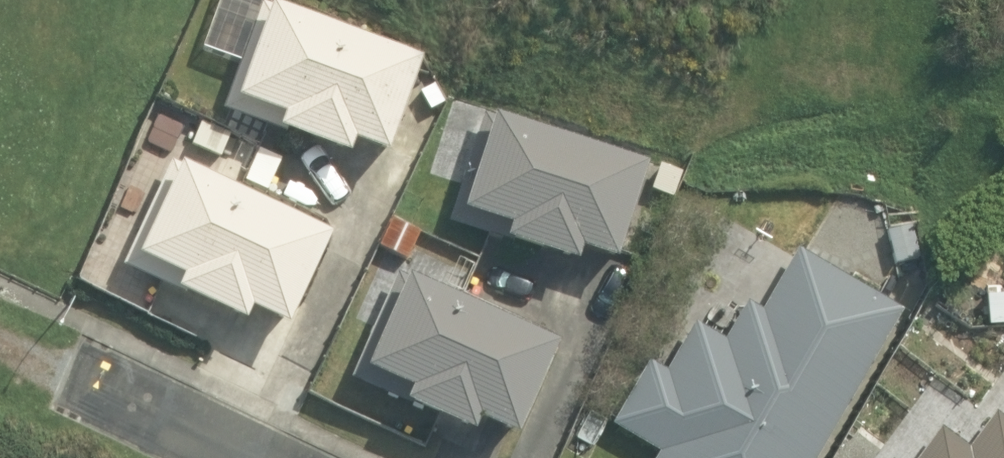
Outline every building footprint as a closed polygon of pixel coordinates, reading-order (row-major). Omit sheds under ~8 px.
[(383,156),(418,60),(265,5),(226,113),(345,156),(349,144),(383,156)] [(612,262),(642,165),(481,115),(447,225),(572,263),(576,251),(612,262)] [(179,155),(190,127),(167,118),(156,146),(179,155)] [(284,327),(327,234),(173,164),(126,268),(241,321),(246,310),(284,327)] [(894,264),(917,260),(910,226),(887,231),(894,264)] [(794,251),(760,311),(745,303),(723,342),(692,324),(664,372),(647,362),(610,426),(659,454),(657,457),(816,457),(901,311),(883,301),(895,281),(867,265),(854,286),(794,251)] [(513,438),(554,345),(396,275),(350,381),(470,434),(475,421),(513,438)] [(1003,328),(1003,303),(982,306),(984,330),(1003,328)] [(994,413),(966,450),(938,430),(916,457),(1003,457),(1003,421),(994,413)]
